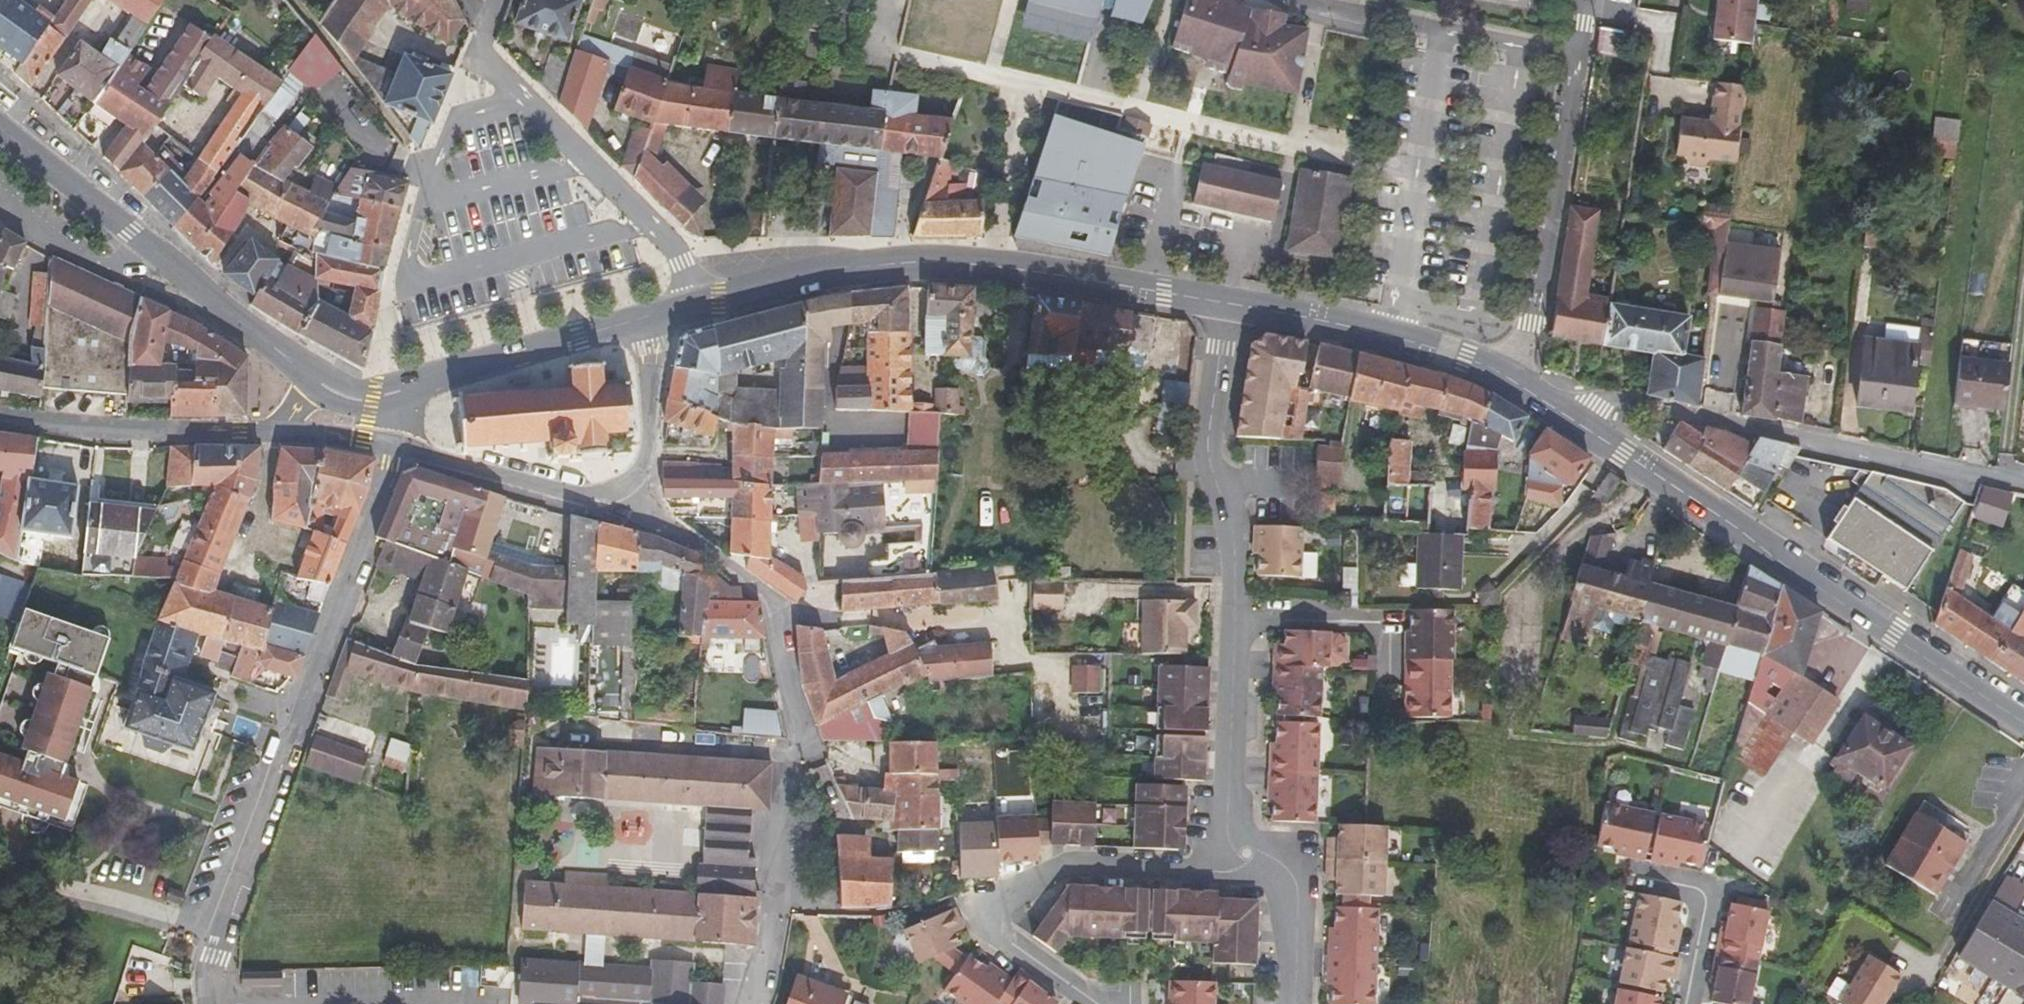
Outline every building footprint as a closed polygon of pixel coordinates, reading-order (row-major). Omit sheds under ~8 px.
[(9,56),(41,11),(27,0),(15,0),(0,20),(0,49),(9,56)] [(15,0),(0,0),(0,20),(15,0)] [(63,38),(82,10),(90,0),(66,0),(53,19),(47,28),(63,38)] [(112,1),(128,11),(149,24),(165,0),(110,0),(112,1)] [(291,7),(286,0),(273,0),(273,1),(283,14),(291,7)] [(319,23),(334,0),(299,0),(319,23)] [(430,123),(446,84),(447,81),(450,75),(405,57),(397,76),(353,58),(390,5),(446,43),(463,23),(451,0),(334,0),(319,23),(350,60),(384,105),(430,123)] [(515,26),(566,42),(580,1),(578,0),(524,0),(515,26)] [(599,0),(592,0),(584,23),(598,27),(607,3),(599,0)] [(1024,14),(1089,30),(1094,32),(1098,14),(1105,15),(1111,17),(1115,0),(1027,0),(1024,14)] [(1111,17),(1140,24),(1150,0),(1115,0),(1111,17)] [(1170,49),(1188,55),(1197,57),(1205,60),(1204,63),(1229,71),(1225,84),(1228,90),(1240,92),(1241,86),(1295,95),(1306,31),(1284,27),(1286,17),(1257,11),(1250,10),(1250,11),(1242,9),(1243,3),(1234,0),(1186,0),(1170,49)] [(1715,40),(1752,46),(1758,0),(1721,0),(1715,40)] [(1845,10),(1868,11),(1869,0),(1845,0),(1845,10)] [(53,19),(41,11),(9,56),(21,65),(47,28),(53,19)] [(149,24),(128,11),(110,39),(130,52),(149,24)] [(119,173),(142,143),(149,134),(154,127),(181,86),(211,41),(213,38),(194,26),(161,75),(148,95),(138,88),(150,70),(128,55),(96,104),(127,126),(126,129),(103,158),(119,173)] [(15,74),(29,87),(63,38),(47,28),(21,65),(15,74)] [(1627,58),(1630,32),(1599,28),(1595,55),(1627,58)] [(557,104),(584,131),(604,71),(627,79),(617,110),(652,123),(665,86),(671,69),(663,66),(663,62),(636,52),(631,68),(608,59),(613,45),(581,33),(571,61),(557,104)] [(291,70),(298,77),(304,83),(315,81),(336,63),(315,36),(291,70)] [(1640,49),(1650,51),(1652,38),(1641,37),(1640,49)] [(261,69),(213,38),(211,41),(181,86),(199,97),(200,97),(214,78),(233,91),(241,96),(232,109),(198,160),(216,174),(239,142),(242,137),(260,113),(278,87),(282,81),(291,70),(290,69),(270,56),(261,69)] [(130,52),(110,39),(99,57),(79,44),(56,78),(96,104),(128,55),(130,52)] [(552,55),(540,87),(557,104),(571,61),(552,55)] [(652,123),(664,125),(728,133),(731,94),(731,93),(737,73),(709,67),(702,91),(665,86),(652,123)] [(291,87),(298,77),(291,70),(282,81),(291,87)] [(879,151),(884,112),(885,94),(871,92),(869,111),(802,103),(804,85),(804,83),(804,82),(782,79),(778,94),(778,100),(773,138),(820,144),(817,167),(837,169),(837,172),(832,213),(830,231),(829,240),(846,239),(867,238),(879,151)] [(1737,164),(1747,89),(1718,85),(1713,124),(1684,119),(1678,156),(1688,157),(1688,160),(1693,167),(1715,170),(1717,161),(1737,164)] [(260,113),(273,122),(291,96),(278,87),(260,113)] [(224,104),(232,109),(241,96),(233,91),(224,104)] [(778,100),(731,94),(728,133),(773,138),(778,100)] [(885,94),(884,112),(879,151),(867,238),(887,238),(892,204),(897,204),(904,153),(939,157),(951,121),(914,116),(916,98),(885,94)] [(256,147),(273,122),(260,113),(242,137),(256,147)] [(1050,117),(1047,126),(1056,129),(1059,119),(1050,117)] [(1142,136),(1146,123),(1137,120),(1127,117),(1123,130),(1142,136)] [(1116,216),(1126,182),(1128,177),(1139,152),(1138,148),(1140,144),(1059,119),(1056,129),(1047,126),(1029,186),(1013,238),(1055,246),(1107,255),(1109,244),(1114,222),(1116,216)] [(661,136),(664,125),(652,123),(647,139),(644,148),(656,160),(663,138),(661,136)] [(1935,141),(1958,145),(1960,130),(1934,126),(1932,141),(1935,141)] [(311,147),(282,128),(275,136),(265,149),(261,157),(233,196),(247,204),(288,225),(307,235),(309,231),(313,225),(297,215),(308,194),(283,181),(293,166),(297,169),(311,147)] [(633,134),(622,168),(633,179),(644,148),(647,139),(633,134)] [(1932,160),(1956,162),(1957,152),(1958,145),(1935,141),(1932,160)] [(261,157),(239,142),(216,174),(197,200),(180,223),(173,228),(190,244),(213,265),(240,222),(247,204),(233,196),(261,157)] [(142,143),(119,173),(124,178),(133,186),(166,221),(173,228),(180,223),(197,200),(216,174),(198,160),(187,176),(172,161),(174,157),(163,146),(155,155),(142,143)] [(656,160),(644,148),(633,179),(681,225),(682,226),(701,207),(703,205),(656,160)] [(950,189),(953,165),(939,157),(912,238),(950,237),(956,237),(963,237),(966,201),(967,191),(950,189)] [(713,183),(723,183),(725,168),(713,166),(713,183)] [(1281,183),(1202,166),(1194,203),(1273,220),(1281,183)] [(404,177),(366,170),(350,167),(336,190),(333,194),(400,208),(404,194),(408,184),(402,183),(404,177)] [(967,191),(966,201),(963,237),(980,236),(983,201),(985,185),(985,176),(975,172),(975,184),(974,191),(967,191)] [(1302,172),(1290,242),(1306,245),(1304,253),(1337,259),(1351,181),(1302,172)] [(336,190),(317,179),(308,194),(297,215),(313,225),(333,194),(336,190)] [(169,233),(173,228),(166,221),(133,186),(127,193),(169,233)] [(400,208),(333,194),(313,225),(309,231),(346,242),(370,247),(384,250),(389,250),(391,240),(394,230),(400,208)] [(897,204),(892,204),(887,238),(892,238),(893,238),(897,204)] [(701,207),(682,226),(684,230),(701,238),(701,207)] [(1705,207),(1702,228),(1717,229),(1728,232),(1731,211),(1705,207)] [(748,210),(745,236),(762,238),(764,212),(748,210)] [(1584,293),(1597,217),(1570,212),(1550,337),(1603,345),(1609,307),(1592,304),(1593,295),(1584,293)] [(1609,236),(1620,238),(1623,218),(1613,216),(1609,236)] [(1883,220),(1866,218),(1862,245),(1880,248),(1883,220)] [(279,240),(290,248),(290,247),(315,255),(383,271),(385,262),(389,250),(384,250),(370,247),(346,242),(309,231),(307,235),(288,225),(279,240)] [(1709,295),(1716,296),(1719,296),(1726,242),(1728,232),(1717,229),(1709,295)] [(1,291),(6,270),(14,272),(27,245),(15,238),(3,231),(0,235),(0,295),(1,291)] [(277,263),(245,239),(217,277),(249,301),(277,263)] [(1288,250),(1304,253),(1306,245),(1290,242),(1288,250)] [(1780,250),(1726,242),(1719,296),(1716,296),(1757,303),(1751,348),(1779,351),(1784,312),(1773,310),(1780,250)] [(318,289),(317,281),(315,255),(290,247),(290,248),(277,263),(254,297),(249,301),(275,318),(298,333),(319,300),(318,289)] [(380,284),(383,271),(315,255),(317,281),(355,288),(379,293),(380,284)] [(42,390),(128,396),(130,368),(131,359),(141,300),(89,276),(49,258),(48,262),(47,264),(47,269),(46,276),(42,349),(45,351),(42,390)] [(41,400),(42,390),(45,351),(42,349),(46,276),(34,275),(30,327),(35,328),(30,348),(30,365),(0,358),(0,393),(41,400)] [(973,290),(930,286),(926,354),(951,356),(950,366),(953,370),(970,371),(975,377),(983,377),(990,372),(990,364),(985,358),(985,344),(980,337),(970,337),(973,290)] [(353,296),(318,289),(319,300),(298,333),(299,334),(363,368),(372,328),(373,324),(379,293),(355,288),(353,296)] [(851,325),(850,326),(867,324),(867,334),(905,334),(904,288),(889,290),(857,294),(849,295),(851,325)] [(1,291),(0,295),(0,318),(8,322),(15,297),(1,291)] [(828,330),(850,326),(851,325),(849,295),(830,297),(821,299),(801,305),(802,430),(818,430),(823,346),(828,345),(828,330)] [(1053,354),(1071,354),(1073,353),(1074,350),(1082,303),(1037,297),(1024,357),(1046,357),(1046,353),(1050,338),(1056,339),(1053,354)] [(153,305),(141,300),(131,359),(130,368),(159,369),(164,341),(169,312),(153,305)] [(1089,304),(1082,303),(1074,350),(1079,350),(1077,363),(1146,369),(1154,316),(1116,309),(1089,304)] [(718,394),(712,417),(716,418),(732,424),(735,425),(791,431),(802,430),(801,305),(755,317),(713,328),(717,370),(718,376),(718,394)] [(1654,354),(1648,396),(1691,405),(1697,406),(1704,356),(1684,353),(1688,318),(1609,306),(1609,307),(1603,345),(1654,354)] [(164,341),(190,348),(195,325),(181,318),(169,312),(164,341)] [(195,325),(190,348),(198,350),(197,371),(195,386),(217,387),(217,417),(247,417),(247,382),(247,356),(221,340),(196,325),(195,325)] [(1918,331),(1884,326),(1882,343),(1916,347),(1918,331)] [(709,377),(718,376),(717,370),(713,328),(703,331),(688,335),(680,343),(668,399),(712,417),(718,394),(707,388),(709,377)] [(1918,361),(1929,363),(1933,333),(1918,331),(1916,347),(1882,343),(1866,341),(1857,406),(1910,412),(1917,367),(1918,361)] [(883,412),(908,413),(905,334),(867,334),(866,351),(866,369),(867,412),(883,412)] [(1299,378),(1304,343),(1283,339),(1265,336),(1249,345),(1237,437),(1281,439),(1287,400),(1289,386),(1290,377),(1298,378),(1299,378)] [(1954,404),(2003,410),(2011,345),(1962,339),(1954,404)] [(1304,343),(1299,378),(1303,378),(1308,344),(1304,343)] [(1313,388),(1349,398),(1358,355),(1337,350),(1319,346),(1310,386),(1313,388)] [(1751,348),(1748,373),(1776,375),(1779,351),(1751,348)] [(1070,379),(1071,354),(1053,354),(1046,353),(1046,357),(1024,357),(1023,377),(1070,379)] [(1348,402),(1399,412),(1401,408),(1402,402),(1409,367),(1389,362),(1380,360),(1358,355),(1349,398),(1348,402)] [(551,458),(632,451),(628,384),(604,386),(604,366),(568,369),(569,389),(459,395),(462,449),(550,445),(551,458)] [(1474,420),(1483,426),(1484,425),(1491,395),(1476,387),(1455,380),(1451,378),(1409,367),(1402,402),(1474,420)] [(127,400),(171,401),(172,385),(172,370),(159,369),(130,368),(128,396),(127,400)] [(866,369),(840,370),(836,387),(836,410),(867,412),(866,369)] [(172,385),(195,386),(197,371),(172,370),(172,385)] [(1748,373),(1742,415),(1775,421),(1776,420),(1792,423),(1801,425),(1807,380),(1776,375),(1748,373)] [(1297,386),(1298,378),(1290,377),(1289,386),(1297,386)] [(1190,384),(1164,381),(1157,431),(1184,436),(1190,384)] [(195,386),(172,385),(171,401),(171,418),(194,419),(217,419),(217,417),(217,387),(195,386)] [(945,390),(935,389),(934,404),(913,403),(913,414),(940,415),(964,416),(965,407),(957,406),(957,391),(945,390)] [(1513,441),(1525,418),(1492,396),(1491,395),(1484,425),(1483,426),(1471,452),(1470,475),(1466,530),(1490,531),(1496,451),(1501,436),(1513,441)] [(665,422),(678,427),(707,437),(712,437),(714,435),(716,418),(712,417),(668,399),(668,400),(665,422)] [(1287,400),(1281,439),(1300,440),(1304,401),(1287,400)] [(908,413),(883,412),(883,427),(907,428),(908,413)] [(907,428),(906,453),(938,452),(940,415),(913,414),(908,413),(907,428)] [(1689,428),(1681,423),(1662,451),(1667,454),(1673,458),(1687,467),(1711,429),(1704,428),(1692,425),(1689,428)] [(791,440),(791,431),(735,425),(732,424),(733,451),(732,456),(772,457),(773,439),(791,440)] [(1755,447),(1724,432),(1711,429),(1687,467),(1705,479),(1726,493),(1755,447)] [(1571,484),(1589,460),(1567,446),(1546,432),(1529,458),(1526,497),(1557,504),(1563,479),(1571,484)] [(17,563),(21,532),(30,480),(37,439),(11,435),(0,433),(0,474),(1,474),(0,480),(0,555),(17,563)] [(1779,465),(1787,468),(1788,468),(1790,465),(1795,457),(1800,448),(1797,447),(1760,439),(1755,447),(1726,493),(1741,502),(1753,510),(1779,465)] [(1407,484),(1408,471),(1410,443),(1389,441),(1388,443),(1382,523),(1414,525),(1429,526),(1430,486),(1407,484)] [(809,442),(807,456),(820,455),(821,442),(809,442)] [(1338,489),(1341,442),(1329,442),(1329,447),(1317,447),(1316,488),(1338,489)] [(191,489),(213,489),(228,487),(239,448),(210,448),(204,448),(171,448),(167,488),(191,489)] [(243,448),(239,448),(228,487),(213,489),(210,495),(246,505),(256,482),(259,448),(258,448),(243,448)] [(270,523),(305,530),(311,504),(323,451),(281,448),(272,490),(270,523)] [(340,511),(329,537),(338,542),(340,538),(349,540),(369,490),(374,461),(323,451),(311,504),(340,511)] [(938,452),(906,453),(820,455),(819,475),(818,484),(845,484),(936,481),(937,473),(938,452)] [(770,485),(772,457),(732,456),(733,465),(719,465),(718,480),(732,480),(770,485)] [(662,467),(663,478),(701,479),(703,463),(662,461),(662,467)] [(664,498),(732,498),(732,483),(732,480),(718,480),(719,465),(716,462),(703,463),(701,479),(663,478),(663,486),(664,497),(664,498)] [(376,537),(385,541),(408,549),(431,558),(466,571),(490,581),(499,555),(488,551),(485,559),(454,550),(459,529),(437,522),(442,501),(435,498),(440,477),(411,468),(405,471),(376,537)] [(1470,475),(1408,471),(1407,484),(1430,486),(1429,526),(1414,525),(1413,533),(1419,534),(1461,536),(1466,536),(1466,530),(1470,475)] [(1850,555),(1882,576),(1904,591),(1965,504),(1946,490),(1871,472),(1827,539),(1850,555)] [(1604,506),(1622,482),(1609,474),(1592,498),(1604,506)] [(810,475),(809,485),(818,484),(819,475),(810,475)] [(529,607),(569,609),(570,569),(552,568),(553,562),(491,544),(504,497),(440,477),(435,498),(442,501),(437,522),(459,529),(454,550),(485,559),(488,551),(499,555),(490,581),(528,595),(529,607)] [(78,487),(30,480),(21,532),(70,539),(78,487)] [(770,485),(732,480),(732,483),(732,498),(732,519),(770,523),(770,485)] [(814,515),(814,534),(818,533),(836,533),(837,539),(839,543),(842,545),(845,546),(848,546),(852,545),(856,542),(858,538),(858,532),(882,531),(882,528),(917,527),(918,543),(883,544),(884,560),(867,560),(868,576),(927,571),(931,528),(936,481),(845,484),(818,484),(809,485),(808,498),(814,499),(814,515)] [(2004,527),(2015,493),(1984,483),(1973,517),(2004,527)] [(797,485),(796,516),(798,516),(814,515),(814,499),(808,498),(809,485),(797,485)] [(1333,495),(1316,494),(1315,519),(1332,520),(1333,495)] [(228,551),(246,505),(210,495),(207,503),(197,526),(192,537),(228,551)] [(159,505),(90,498),(90,505),(156,512),(159,505)] [(156,512),(90,505),(85,552),(82,575),(133,578),(136,558),(156,512)] [(814,515),(798,516),(799,543),(818,543),(818,533),(814,534),(814,515)] [(594,571),(637,572),(637,535),(586,521),(572,518),(570,569),(569,609),(569,623),(577,623),(590,623),(591,604),(594,571)] [(228,551),(192,537),(197,526),(181,519),(169,545),(186,552),(182,561),(218,574),(228,551)] [(732,519),(730,558),(793,603),(803,593),(801,579),(769,558),(770,523),(732,519)] [(1413,533),(1414,525),(1382,523),(1375,523),(1375,532),(1413,533)] [(1261,542),(1260,556),(1260,565),(1259,575),(1300,576),(1302,529),(1256,526),(1255,542),(1261,542)] [(306,600),(322,605),(332,581),(349,540),(340,538),(338,542),(329,537),(313,532),(298,580),(312,583),(306,600)] [(1613,533),(1591,536),(1581,567),(1603,573),(1616,533),(1615,533),(1613,533)] [(1459,591),(1461,536),(1419,534),(1418,566),(1417,586),(1417,589),(1433,590),(1443,590),(1459,591)] [(700,577),(701,556),(685,548),(677,545),(637,535),(637,572),(657,573),(657,587),(683,589),(680,613),(680,635),(703,638),(709,603),(713,579),(700,577)] [(376,563),(400,573),(408,549),(385,541),(379,554),(376,563)] [(400,573),(423,582),(431,558),(408,549),(400,573)] [(2010,632),(1993,621),(1959,599),(1973,557),(1961,550),(1935,626),(1957,641),(1991,663),(2010,632)] [(1875,587),(1882,576),(1850,555),(1842,567),(1848,570),(1875,587)] [(213,593),(218,574),(182,561),(136,558),(133,578),(174,580),(174,583),(213,593)] [(407,614),(389,657),(405,663),(416,664),(430,630),(444,633),(466,571),(431,558),(423,582),(412,616),(407,614)] [(1603,573),(1581,567),(1560,637),(1575,641),(1578,630),(1588,633),(1590,629),(1610,634),(1614,623),(1629,628),(1631,618),(1638,620),(1647,584),(1653,563),(1642,561),(1640,564),(1630,561),(1624,578),(1603,573)] [(1417,586),(1418,566),(1407,566),(1403,570),(1403,574),(1402,582),(1406,586),(1417,586)] [(1719,669),(1754,679),(1760,655),(1780,585),(1764,575),(1750,566),(1737,609),(1719,669)] [(986,600),(994,599),(992,575),(926,580),(927,571),(868,576),(840,578),(839,612),(868,610),(986,600)] [(25,607),(32,586),(14,580),(0,575),(0,617),(19,623),(25,607)] [(730,589),(714,575),(713,579),(709,603),(703,638),(702,646),(708,645),(710,638),(764,637),(758,603),(743,603),(743,589),(730,589)] [(1065,581),(1030,581),(1030,606),(1065,606),(1065,581)] [(245,640),(264,645),(274,612),(257,606),(261,591),(236,583),(231,598),(213,593),(174,583),(156,622),(192,633),(207,637),(222,642),(242,648),(245,640)] [(1488,583),(1487,583),(1475,593),(1480,607),(1495,607),(1494,590),(1488,583)] [(1659,626),(1699,637),(1708,639),(1697,677),(1706,680),(1704,689),(1712,692),(1719,669),(1737,609),(1647,584),(1638,620),(1626,662),(1640,666),(1652,624),(1659,626)] [(1794,594),(1780,585),(1760,655),(1799,677),(1819,615),(1820,612),(1794,594)] [(615,605),(636,606),(636,590),(616,589),(615,605)] [(1993,621),(2010,632),(2023,610),(2023,595),(2014,589),(1993,621)] [(1442,599),(1443,590),(1433,590),(1433,599),(1442,599)] [(309,641),(318,615),(285,603),(285,598),(277,595),(274,612),(264,645),(303,656),(309,641)] [(995,609),(994,599),(986,600),(987,609),(995,609)] [(1194,601),(1141,601),(1141,655),(1184,655),(1184,626),(1194,626),(1194,601)] [(589,644),(624,646),(635,647),(635,627),(636,606),(615,605),(591,604),(590,623),(589,641),(589,644)] [(648,606),(636,606),(635,627),(648,627),(648,606)] [(75,822),(89,784),(62,774),(97,675),(110,636),(104,634),(87,629),(63,621),(25,607),(19,623),(11,649),(49,662),(58,665),(54,676),(46,674),(21,747),(28,750),(24,762),(16,759),(0,753),(0,796),(3,797),(27,806),(75,822)] [(1412,609),(1412,631),(1412,645),(1407,645),(1407,661),(1450,661),(1454,661),(1454,609),(1412,609)] [(2010,632),(1991,663),(2023,685),(2023,610),(2010,632)] [(156,622),(135,694),(163,704),(171,683),(192,633),(156,622)] [(590,623),(577,623),(577,641),(589,641),(590,623)] [(878,697),(893,690),(927,675),(915,647),(914,647),(905,634),(868,624),(869,633),(882,635),(888,656),(833,682),(820,630),(794,625),(796,637),(795,650),(801,687),(811,711),(822,741),(889,743),(895,743),(887,726),(890,724),(878,697)] [(1640,666),(1631,697),(1638,699),(1651,656),(1659,626),(1652,624),(1640,666)] [(1274,651),(1274,667),(1322,668),(1329,669),(1329,633),(1286,631),(1285,645),(1284,651),(1274,651)] [(668,635),(651,634),(650,651),(667,652),(668,635)] [(216,663),(222,642),(207,637),(200,657),(216,663)] [(954,681),(936,646),(932,639),(914,647),(915,647),(927,675),(930,682),(954,681)] [(267,670),(296,678),(303,656),(264,645),(245,640),(242,648),(232,675),(231,678),(251,685),(267,670)] [(355,703),(365,673),(346,667),(355,644),(348,641),(346,640),(328,689),(326,695),(355,703)] [(222,642),(216,663),(214,669),(232,675),(242,648),(222,642)] [(991,643),(936,646),(954,681),(992,678),(991,665),(991,643)] [(365,673),(374,675),(425,690),(525,706),(527,681),(416,664),(405,663),(389,657),(355,644),(346,667),(365,673)] [(624,646),(623,678),(634,678),(635,647),(624,646)] [(1747,702),(1791,731),(1810,743),(1837,702),(1799,677),(1760,655),(1754,679),(1747,702)] [(1680,705),(1691,663),(1668,657),(1667,660),(1651,656),(1638,699),(1631,697),(1620,739),(1636,744),(1638,735),(1646,737),(1648,731),(1657,733),(1659,728),(1669,731),(1666,745),(1684,751),(1695,710),(1688,708),(1680,705)] [(1411,687),(1410,718),(1450,718),(1450,661),(1407,661),(1407,676),(1407,686),(1411,687)] [(1160,664),(1159,687),(1208,689),(1209,667),(1160,664)] [(1274,667),(1273,684),(1279,684),(1279,695),(1277,716),(1319,719),(1322,668),(1274,667)] [(1102,668),(1075,668),(1075,695),(1101,695),(1102,668)] [(420,695),(525,711),(525,706),(425,690),(374,675),(373,681),(420,695)] [(1019,686),(1031,685),(1031,675),(1018,676),(1019,686)] [(1032,692),(1042,692),(1042,675),(1031,675),(1031,685),(1032,692)] [(621,710),(634,711),(634,701),(634,678),(623,678),(621,710)] [(191,749),(211,696),(171,683),(163,704),(135,694),(122,726),(140,732),(175,744),(191,749)] [(1159,687),(1158,708),(1207,710),(1208,689),(1159,687)] [(897,696),(893,690),(878,697),(890,724),(908,723),(905,693),(897,696)] [(694,709),(634,701),(634,711),(633,725),(692,732),(694,709)] [(255,711),(267,716),(270,706),(257,702),(255,711)] [(1781,746),(1791,731),(1747,702),(1733,754),(1752,767),(1762,774),(1781,746)] [(779,734),(780,709),(745,708),(744,732),(779,734)] [(1158,708),(1157,730),(1206,732),(1207,710),(1158,708)] [(1575,717),(1572,734),(1606,737),(1611,719),(1575,717)] [(1862,718),(1831,766),(1837,770),(1835,774),(1848,782),(1855,772),(1881,789),(1908,748),(1891,737),(1895,732),(1886,725),(1883,731),(1862,718)] [(514,748),(522,749),(524,720),(517,719),(512,723),(510,737),(514,742),(514,748)] [(1270,756),(1270,771),(1317,773),(1319,724),(1278,722),(1277,744),(1276,756),(1270,756)] [(1394,746),(1394,722),(1368,722),(1368,746),(1394,746)] [(162,755),(175,744),(140,732),(143,749),(162,755)] [(368,755),(312,735),(302,764),(360,784),(368,755)] [(1156,735),(1155,757),(1205,760),(1206,738),(1156,735)] [(938,772),(937,744),(936,744),(895,743),(889,743),(889,775),(887,776),(884,793),(847,788),(848,780),(832,778),(852,819),(892,823),(897,774),(900,774),(938,776),(938,772)] [(767,809),(769,791),(760,790),(762,764),(752,763),(538,750),(535,794),(707,805),(704,866),(754,869),(754,860),(747,859),(750,808),(767,809)] [(408,762),(386,756),(383,765),(404,772),(408,762)] [(1155,757),(1154,779),(1187,781),(1204,782),(1205,760),(1155,757)] [(770,764),(762,764),(760,790),(769,791),(770,764)] [(1270,771),(1269,787),(1275,788),(1274,800),(1273,822),(1315,824),(1317,773),(1270,771)] [(956,772),(938,772),(938,776),(937,780),(957,779),(956,772)] [(937,852),(937,780),(938,776),(900,774),(899,852),(937,852)] [(1138,784),(1137,807),(1186,809),(1187,786),(1138,784)] [(3,797),(0,805),(24,814),(27,806),(3,797)] [(1054,819),(1051,844),(1057,844),(1072,845),(1074,804),(1055,803),(1054,819)] [(1095,805),(1074,804),(1072,845),(1084,845),(1093,846),(1094,825),(1095,805)] [(1631,851),(1630,857),(1637,859),(1645,860),(1654,816),(1608,805),(1599,844),(1618,848),(1631,851)] [(72,830),(75,822),(27,806),(24,814),(72,830)] [(1137,807),(1136,827),(1185,829),(1186,809),(1137,807)] [(1916,811),(1883,865),(1935,896),(1968,843),(1916,811)] [(1000,862),(1039,862),(1038,815),(959,816),(960,876),(1000,876),(1000,862)] [(1662,816),(1652,862),(1667,865),(1668,858),(1680,861),(1701,865),(1708,827),(1662,816)] [(1040,843),(1051,844),(1054,819),(1041,819),(1040,843)] [(1339,825),(1339,837),(1338,844),(1329,844),(1329,858),(1385,861),(1386,827),(1367,825),(1364,825),(1339,825)] [(1136,827),(1135,847),(1183,850),(1185,829),(1136,827)] [(870,838),(835,835),(836,857),(869,859),(870,838)] [(1339,837),(1330,836),(1329,844),(1338,844),(1339,837)] [(1617,855),(1630,857),(1631,851),(1618,848),(1617,855)] [(869,859),(836,857),(838,871),(839,909),(880,909),(891,908),(892,862),(869,859)] [(1336,874),(1335,882),(1334,894),(1341,894),(1369,896),(1383,896),(1385,861),(1329,858),(1328,874),(1336,874)] [(1679,867),(1680,861),(1668,858),(1667,865),(1679,867)] [(752,898),(754,869),(704,866),(698,865),(696,894),(752,898)] [(2006,873),(1989,901),(1983,910),(1955,957),(2023,998),(2023,922),(2010,914),(2023,890),(2023,884),(2006,873)] [(752,898),(696,894),(607,888),(607,876),(565,874),(565,885),(526,883),(523,931),(727,942),(755,944),(757,898),(752,898)] [(1082,924),(1084,887),(1070,886),(1062,897),(1052,912),(1067,923),(1082,924)] [(1082,936),(1103,937),(1105,888),(1094,887),(1084,887),(1082,924),(1082,936)] [(1103,937),(1124,938),(1126,889),(1114,888),(1105,888),(1103,937)] [(1124,938),(1143,939),(1146,890),(1134,889),(1126,889),(1124,938)] [(1152,940),(1172,940),(1175,891),(1165,890),(1155,890),(1152,940)] [(1172,940),(1194,941),(1196,892),(1185,892),(1175,891),(1172,940)] [(1194,941),(1215,942),(1215,941),(1216,921),(1217,899),(1218,894),(1205,893),(1196,892),(1194,941)] [(1369,896),(1341,894),(1340,907),(1368,908),(1369,896)] [(1675,951),(1678,937),(1673,936),(1676,923),(1681,903),(1640,894),(1630,943),(1675,951)] [(1257,922),(1258,902),(1233,900),(1217,899),(1216,921),(1257,922)] [(1729,926),(1723,952),(1757,960),(1767,912),(1733,905),(1729,926)] [(957,937),(956,934),(953,928),(961,923),(954,907),(905,928),(919,964),(932,958),(956,949),(961,947),(957,937)] [(1330,941),(1329,956),(1375,958),(1378,908),(1368,908),(1340,907),(1338,907),(1336,928),(1336,941),(1330,941)] [(1068,936),(1082,936),(1082,924),(1067,923),(1052,912),(1034,939),(1055,953),(1068,936)] [(1256,943),(1257,922),(1216,921),(1215,941),(1256,943)] [(956,934),(964,930),(961,923),(953,928),(956,934)] [(1681,925),(1676,923),(1673,936),(1678,937),(1679,935),(1681,925)] [(1723,925),(1717,951),(1723,952),(1729,926),(1723,925)] [(1256,943),(1215,941),(1215,942),(1214,964),(1232,964),(1255,964),(1256,943)] [(1666,971),(1677,974),(1680,958),(1627,948),(1621,983),(1662,991),(1664,979),(1666,971)] [(956,949),(932,958),(953,975),(966,957),(956,949)] [(1712,978),(1717,979),(1723,952),(1717,951),(1712,978)] [(1717,979),(1713,1003),(1716,1003),(1748,1003),(1757,960),(1723,952),(1717,979)] [(967,1003),(994,1003),(995,1002),(1012,980),(1010,979),(1001,972),(996,975),(986,968),(967,955),(966,957),(953,975),(944,988),(967,1003)] [(1900,974),(1868,955),(1839,1003),(1840,1003),(1881,1003),(1900,974)] [(1334,984),(1333,1003),(1373,1003),(1375,958),(1329,956),(1327,972),(1335,972),(1334,984)] [(722,985),(693,983),(693,963),(652,960),(651,969),(521,962),(521,973),(519,1003),(721,1003),(722,985)] [(989,964),(986,968),(996,975),(1001,972),(996,969),(989,964)] [(1015,975),(1040,992),(1044,987),(1019,970),(1015,975)] [(1664,979),(1675,982),(1677,974),(1666,971),(1664,979)] [(277,986),(277,973),(240,972),(240,986),(277,986)] [(1015,975),(1012,980),(995,1002),(998,1003),(1056,1003),(1049,998),(1040,992),(1015,975)] [(789,1003),(842,1003),(845,995),(798,978),(789,1003)] [(1213,983),(1192,982),(1175,981),(1174,1003),(1213,1003),(1213,983)] [(1617,1003),(1660,1003),(1660,1000),(1619,992),(1617,1003)]
